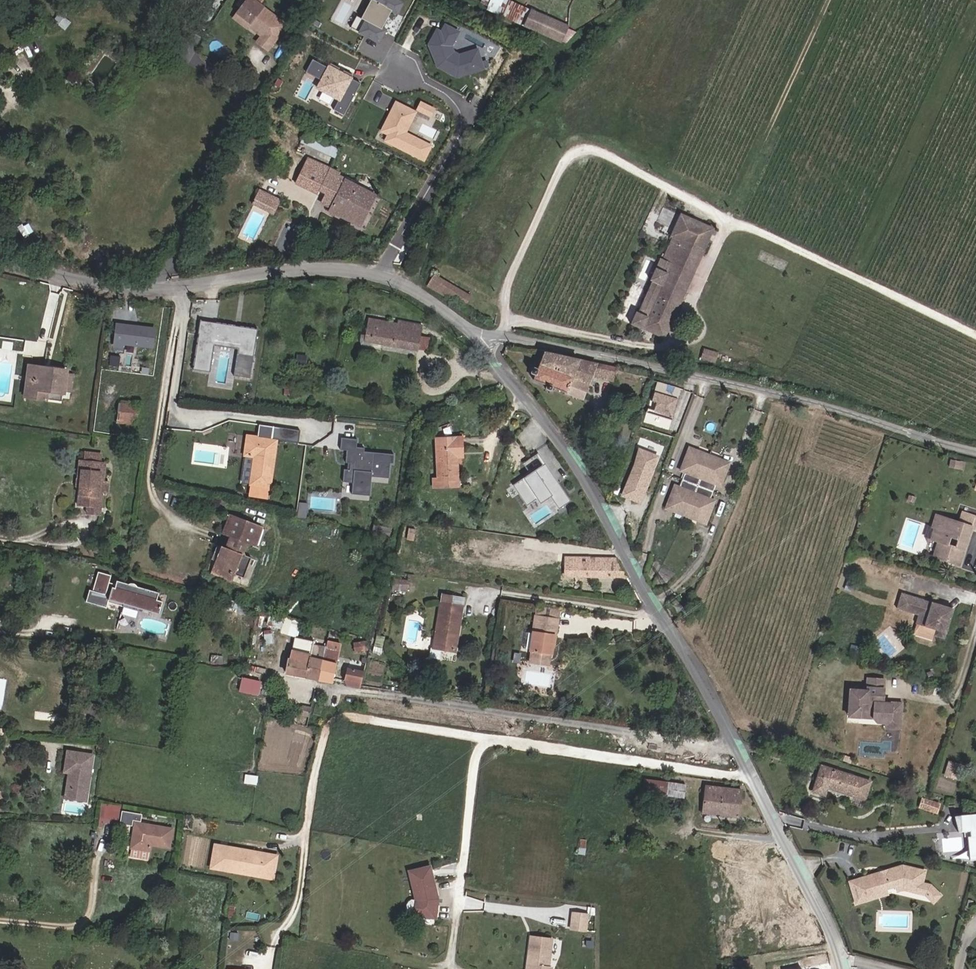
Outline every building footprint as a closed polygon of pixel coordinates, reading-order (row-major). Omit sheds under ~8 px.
[(238,5),(249,14),(246,17),(259,27),(254,33),(266,42),(283,18),(261,0),(242,0),(238,5)] [(385,30),(380,27),(387,11),(396,15),(403,1),(401,0),(366,0),(351,30),(378,43),(385,30)] [(529,8),(511,0),(490,0),(487,7),(522,23),(529,8)] [(245,19),(246,17),(249,14),(238,5),(233,10),(245,19)] [(522,23),(561,41),(562,38),(567,40),(575,31),(567,26),(569,24),(530,7),(522,23)] [(435,67),(458,77),(485,68),(478,46),(459,53),(454,50),(453,45),(460,29),(447,23),(434,28),(427,44),(435,67)] [(311,58),(305,70),(318,77),(325,66),(311,58)] [(344,114),(362,83),(328,64),(310,95),(344,114)] [(416,109),(394,99),(380,131),(387,134),(383,142),(426,161),(433,143),(408,132),(416,115),(432,122),(438,108),(420,100),(416,109)] [(435,137),(438,128),(423,122),(420,132),(435,137)] [(332,146),(300,132),(297,139),(329,153),(332,146)] [(331,168),(306,155),(291,180),(314,192),(316,188),(322,191),(319,199),(329,204),(326,208),(357,224),(371,193),(329,173),(331,168)] [(264,205),(268,196),(253,190),(249,204),(269,212),(271,208),(264,205)] [(264,205),(271,208),(274,198),(268,196),(264,205)] [(712,225),(680,212),(671,233),(673,234),(663,258),(661,257),(657,267),(655,267),(650,279),(652,279),(638,311),(636,310),(631,323),(643,328),(644,326),(665,335),(712,225)] [(436,278),(430,288),(445,296),(449,289),(451,286),(436,278)] [(453,300),(457,293),(449,289),(445,296),(453,300)] [(364,339),(419,352),(423,333),(425,327),(428,313),(418,305),(414,322),(398,318),(397,325),(369,318),(364,339)] [(437,320),(428,313),(425,327),(435,329),(437,320)] [(214,336),(216,327),(240,330),(240,325),(199,320),(198,334),(214,336)] [(114,344),(125,346),(126,342),(131,343),(151,346),(153,328),(118,322),(114,344)] [(210,372),(214,341),(239,344),(238,354),(254,356),(258,328),(240,325),(240,330),(216,327),(214,336),(198,334),(193,370),(210,372)] [(466,346),(451,331),(446,337),(461,352),(466,346)] [(423,333),(419,352),(426,353),(431,335),(423,333)] [(592,368),(594,361),(544,351),(539,366),(533,365),(531,366),(530,367),(530,369),(531,371),(535,373),(534,380),(546,383),(545,387),(545,390),(548,391),(550,391),(552,389),(554,386),(583,396),(592,368)] [(252,374),(254,356),(238,354),(235,372),(252,374)] [(592,368),(603,371),(605,364),(594,361),(592,368)] [(33,364),(28,395),(50,399),(51,393),(68,396),(69,393),(76,394),(78,376),(73,375),(73,371),(33,364)] [(615,366),(605,364),(603,371),(612,374),(615,366)] [(651,399),(656,400),(652,412),(663,416),(665,412),(672,414),(677,396),(680,386),(657,380),(651,399)] [(136,404),(118,402),(116,423),(133,425),(136,404)] [(274,428),(259,425),(257,438),(247,437),(245,455),(254,457),(250,482),(268,485),(275,441),(272,441),(274,428)] [(275,441),(299,444),(301,431),(274,428),(272,441),(275,441)] [(436,478),(437,487),(461,487),(459,450),(466,450),(465,434),(439,436),(439,478),(436,478)] [(387,478),(389,463),(392,464),(393,455),(364,452),(364,448),(356,448),(357,440),(342,438),(341,450),(347,451),(346,463),(351,463),(350,469),(344,469),(343,481),(353,482),(352,493),(369,495),(371,476),(387,478)] [(638,446),(621,494),(642,501),(659,453),(638,446)] [(709,459),(689,452),(680,474),(685,476),(682,484),(697,489),(709,459)] [(538,453),(524,460),(529,470),(543,463),(538,453)] [(248,482),(250,456),(243,456),(241,481),(248,482)] [(93,458),(92,464),(104,467),(106,460),(93,458)] [(729,467),(709,459),(697,489),(713,496),(716,488),(720,490),(729,467)] [(104,467),(92,464),(87,463),(83,481),(82,482),(81,483),(80,484),(80,486),(81,488),(83,489),(81,510),(92,511),(91,519),(102,520),(106,497),(113,499),(115,487),(109,485),(111,468),(104,467)] [(544,463),(513,484),(527,504),(537,498),(540,503),(551,495),(559,506),(568,500),(544,463)] [(697,489),(682,484),(679,491),(675,489),(666,512),(686,520),(697,489)] [(713,496),(697,489),(686,520),(705,528),(714,505),(710,503),(713,496)] [(935,517),(931,528),(934,529),(940,531),(937,539),(939,543),(941,544),(936,559),(957,566),(969,528),(973,529),(975,519),(961,514),(958,524),(935,517)] [(261,526),(233,515),(227,532),(232,534),(227,545),(224,544),(217,565),(245,575),(252,556),(245,553),(249,541),(253,543),(256,535),(257,535),(261,526)] [(376,522),(374,531),(387,534),(389,526),(376,522)] [(415,528),(408,527),(406,539),(413,540),(415,528)] [(929,543),(935,545),(931,558),(936,559),(941,544),(939,543),(937,539),(940,531),(934,529),(929,543)] [(483,540),(468,539),(467,548),(482,549),(483,540)] [(626,576),(617,559),(597,559),(596,556),(592,556),(592,559),(588,559),(587,557),(567,556),(566,575),(626,576)] [(87,599),(108,605),(110,597),(127,603),(131,579),(129,579),(128,582),(118,579),(117,582),(115,590),(113,589),(108,587),(110,580),(112,573),(101,569),(94,588),(91,587),(87,599)] [(131,579),(127,603),(158,613),(162,602),(154,599),(156,591),(134,583),(135,581),(131,579)] [(110,580),(108,587),(113,589),(115,590),(117,582),(110,580)] [(407,593),(408,583),(396,582),(395,591),(407,593)] [(440,603),(461,606),(462,594),(442,592),(440,603)] [(895,608),(916,615),(914,624),(934,630),(932,636),(942,639),(951,609),(941,606),(940,609),(935,607),(936,604),(899,593),(895,608)] [(461,606),(440,603),(435,647),(457,650),(461,606)] [(536,606),(535,616),(555,618),(556,609),(536,606)] [(300,624),(271,615),(267,627),(295,635),(297,635),(300,624)] [(555,618),(535,616),(533,634),(532,650),(531,652),(551,654),(552,642),(556,642),(558,626),(554,626),(555,618)] [(533,634),(526,633),(524,650),(532,650),(533,634)] [(384,636),(376,634),(373,646),(381,648),(384,636)] [(314,641),(295,637),(291,659),(290,659),(287,674),(318,680),(326,649),(313,646),(314,641)] [(369,642),(354,640),(352,650),(368,652),(369,642)] [(326,649),(318,680),(333,683),(342,645),(330,643),(329,650),(326,649)] [(551,654),(531,652),(531,662),(550,664),(551,654)] [(352,660),(347,685),(361,687),(366,663),(352,660)] [(241,676),(239,690),(259,694),(262,680),(241,676)] [(880,679),(864,678),(863,687),(864,687),(880,689),(880,679)] [(878,702),(880,689),(864,687),(864,690),(863,698),(864,698),(864,701),(878,702)] [(846,689),(845,705),(855,706),(854,716),(869,717),(873,721),(882,722),(886,718),(896,719),(897,704),(887,703),(887,705),(882,705),(882,702),(878,702),(864,701),(864,698),(863,698),(864,690),(863,690),(846,689)] [(308,716),(310,709),(303,707),(301,714),(308,716)] [(886,718),(882,722),(881,727),(896,728),(896,719),(886,718)] [(87,794),(93,755),(68,751),(65,772),(69,772),(72,773),(70,788),(73,791),(87,794)] [(969,784),(973,771),(964,768),(960,781),(969,784)] [(832,770),(823,797),(833,801),(838,787),(875,800),(879,786),(832,770)] [(86,801),(87,794),(73,791),(70,788),(72,773),(69,772),(66,798),(86,801)] [(680,804),(681,790),(640,784),(638,797),(680,804)] [(739,791),(705,787),(702,813),(737,817),(739,791)] [(939,807),(929,804),(927,811),(937,814),(939,807)] [(118,806),(103,805),(102,818),(117,820),(118,806)] [(975,814),(957,815),(957,831),(966,831),(966,836),(964,836),(965,860),(975,859),(975,814)] [(139,821),(139,817),(121,815),(119,824),(130,825),(131,820),(139,821)] [(149,845),(167,848),(170,829),(133,823),(130,849),(148,852),(149,845)] [(961,839),(947,839),(947,847),(961,847),(961,839)] [(273,877),(277,854),(215,843),(211,866),(273,877)] [(754,866),(752,852),(743,854),(745,868),(754,866)] [(770,874),(786,871),(782,864),(769,865),(770,874)] [(853,902),(869,898),(873,890),(882,887),(886,884),(886,883),(886,882),(890,880),(893,890),(899,889),(915,892),(918,883),(921,871),(898,866),(847,881),(853,902)] [(430,869),(410,874),(417,903),(415,916),(415,917),(436,919),(437,907),(433,906),(434,899),(437,898),(430,869)] [(792,883),(786,871),(770,874),(762,875),(764,891),(757,892),(760,912),(760,917),(797,913),(792,883)] [(882,887),(873,890),(869,898),(889,892),(886,884),(882,887)] [(760,912),(757,892),(748,893),(751,913),(760,912)] [(415,916),(417,903),(412,902),(410,903),(408,907),(407,910),(409,914),(411,916),(415,916)] [(583,932),(585,916),(570,914),(568,930),(583,932)] [(550,940),(528,937),(524,966),(528,966),(527,968),(549,968),(546,968),(550,940)] [(735,961),(736,968),(748,968),(748,961),(735,961)]
